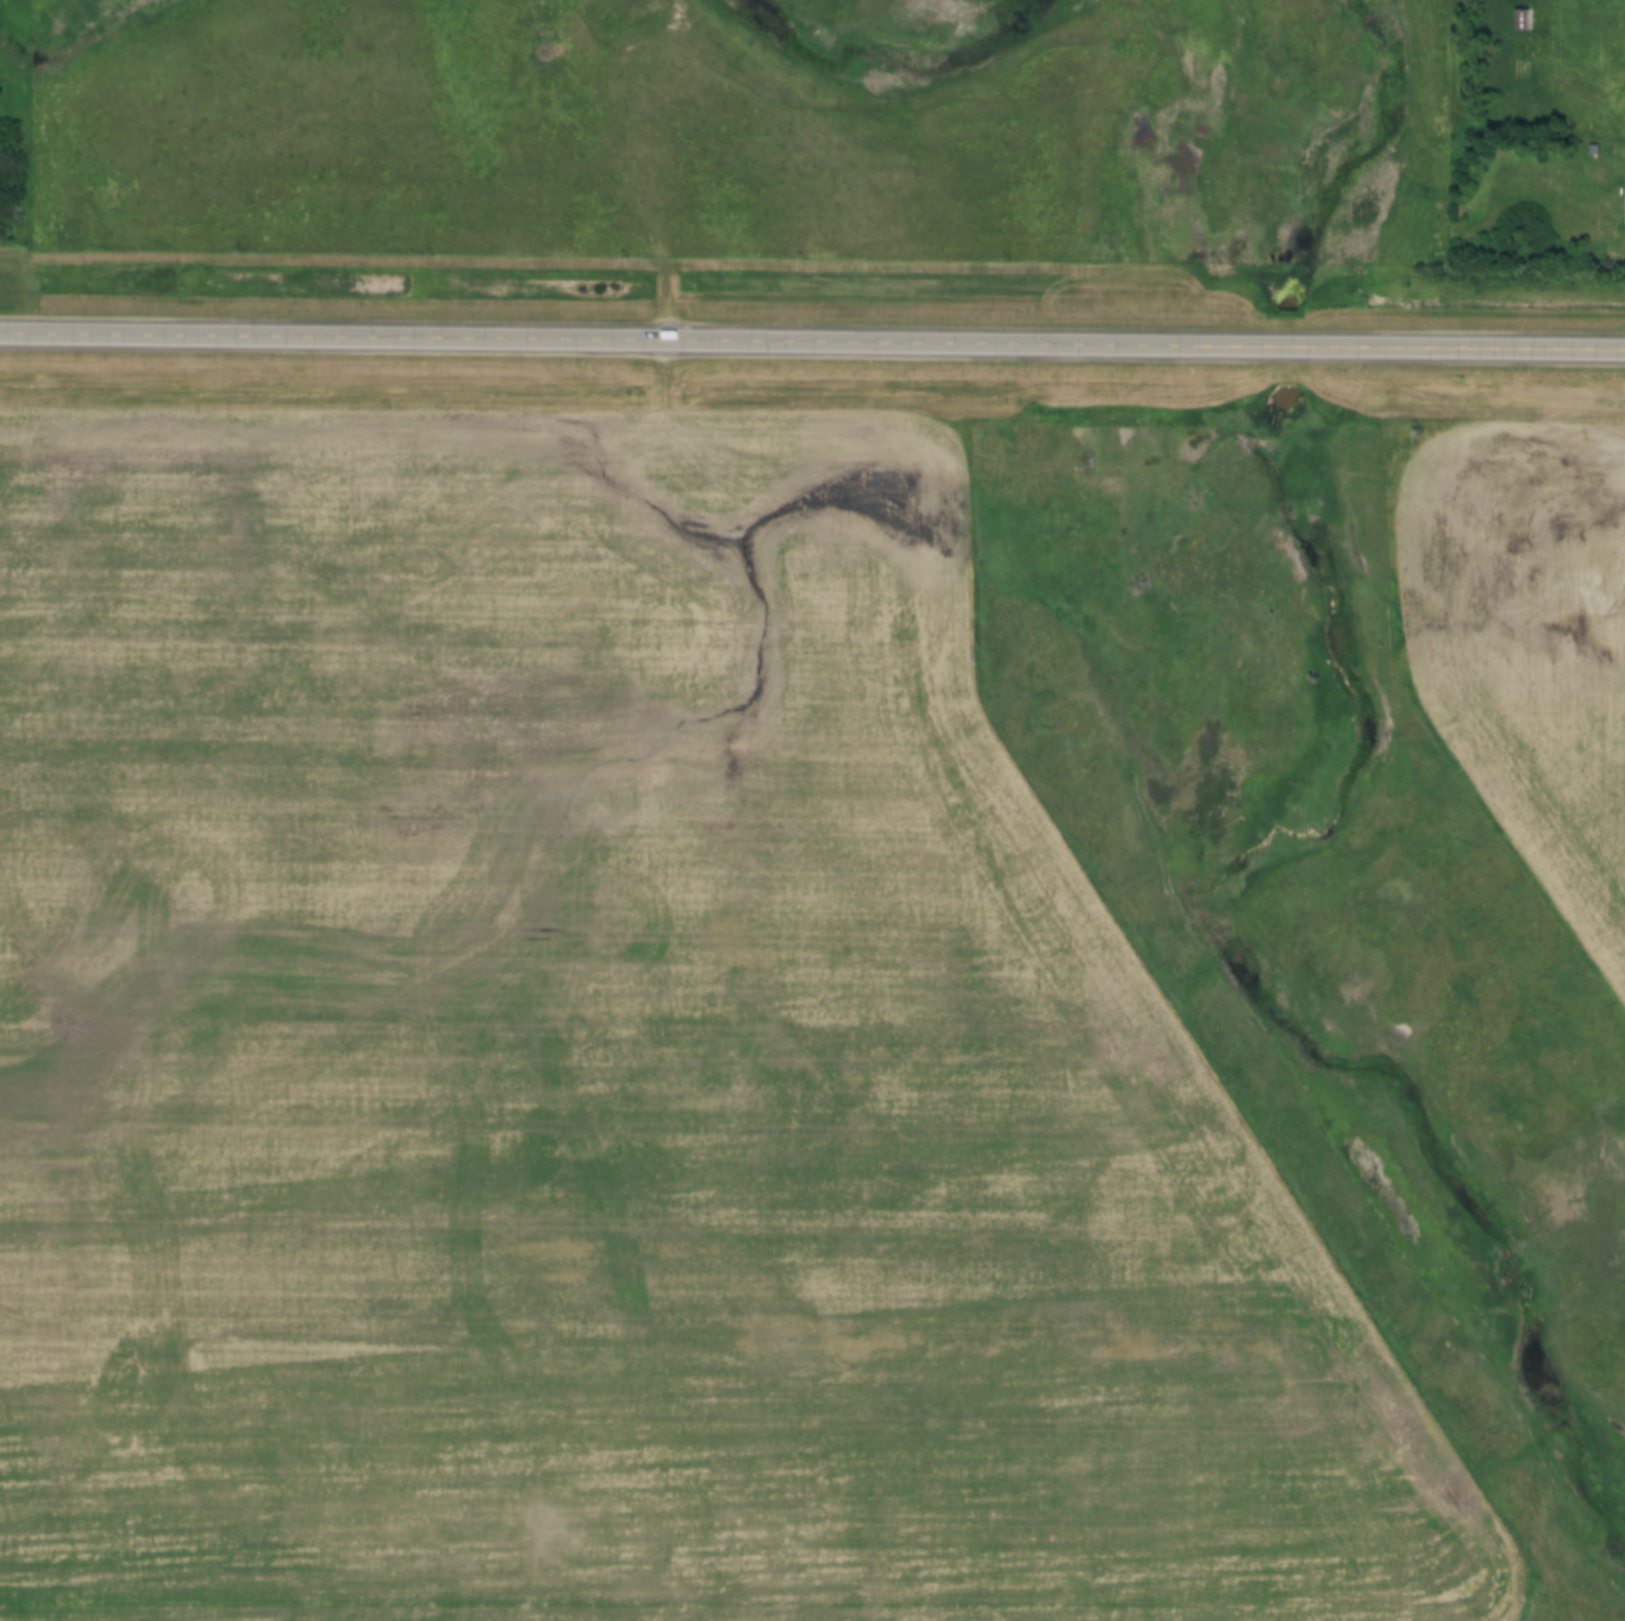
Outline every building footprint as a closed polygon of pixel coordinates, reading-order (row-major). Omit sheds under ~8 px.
[(1513,10),(1525,10),(1525,30),(1513,30),(1513,10)]
